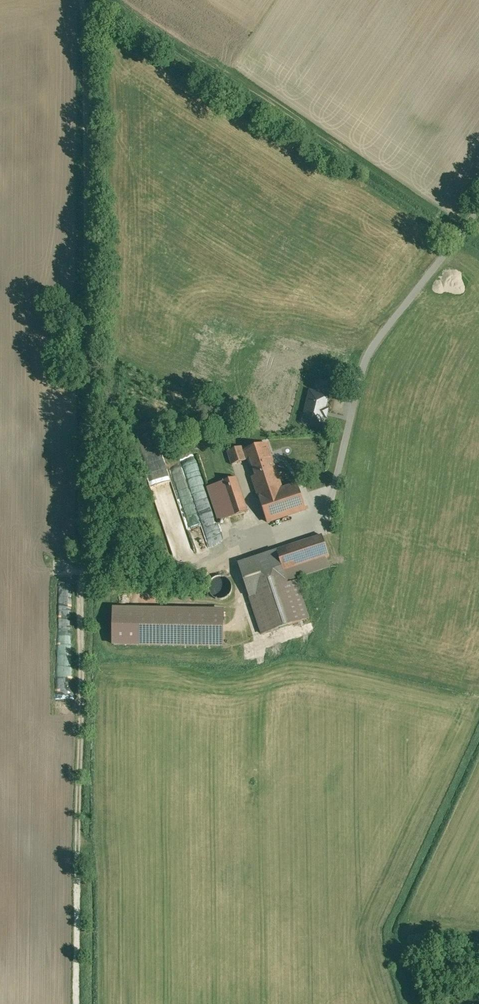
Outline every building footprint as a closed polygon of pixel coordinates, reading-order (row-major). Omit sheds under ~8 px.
[(307,422),(320,425),(327,395),(310,392),(305,412),(309,413),(307,422)] [(277,474),(267,444),(244,451),(246,460),(250,459),(256,476),(252,477),(254,482),(277,474)] [(242,446),(227,451),(232,465),(246,460),(243,451),(244,451),(242,446)] [(210,454),(198,458),(207,487),(220,483),(210,454)] [(277,474),(254,482),(267,522),(306,509),(298,485),(282,490),(277,474)] [(220,483),(207,487),(219,521),(248,511),(236,477),(220,483)] [(322,535),(238,563),(249,597),(288,584),(288,583),(287,581),(329,566),(326,557),(329,556),(322,535)] [(224,576),(222,576),(220,576),(218,576),(216,577),(214,577),(213,578),(212,579),(211,580),(210,582),(209,583),(209,584),(209,586),(209,587),(209,589),(209,590),(209,591),(211,593),(212,595),(214,596),(215,598),(217,598),(219,599),(221,599),(223,598),(225,598),(227,597),(228,595),(229,595),(230,593),(231,591),(232,589),(232,587),(232,585),(231,583),(230,581),(229,580),(228,579),(227,578),(226,577),(224,576)] [(288,584),(249,597),(262,634),(309,618),(296,581),(288,583),(288,584)] [(107,645),(220,645),(219,607),(107,607),(107,645)]
